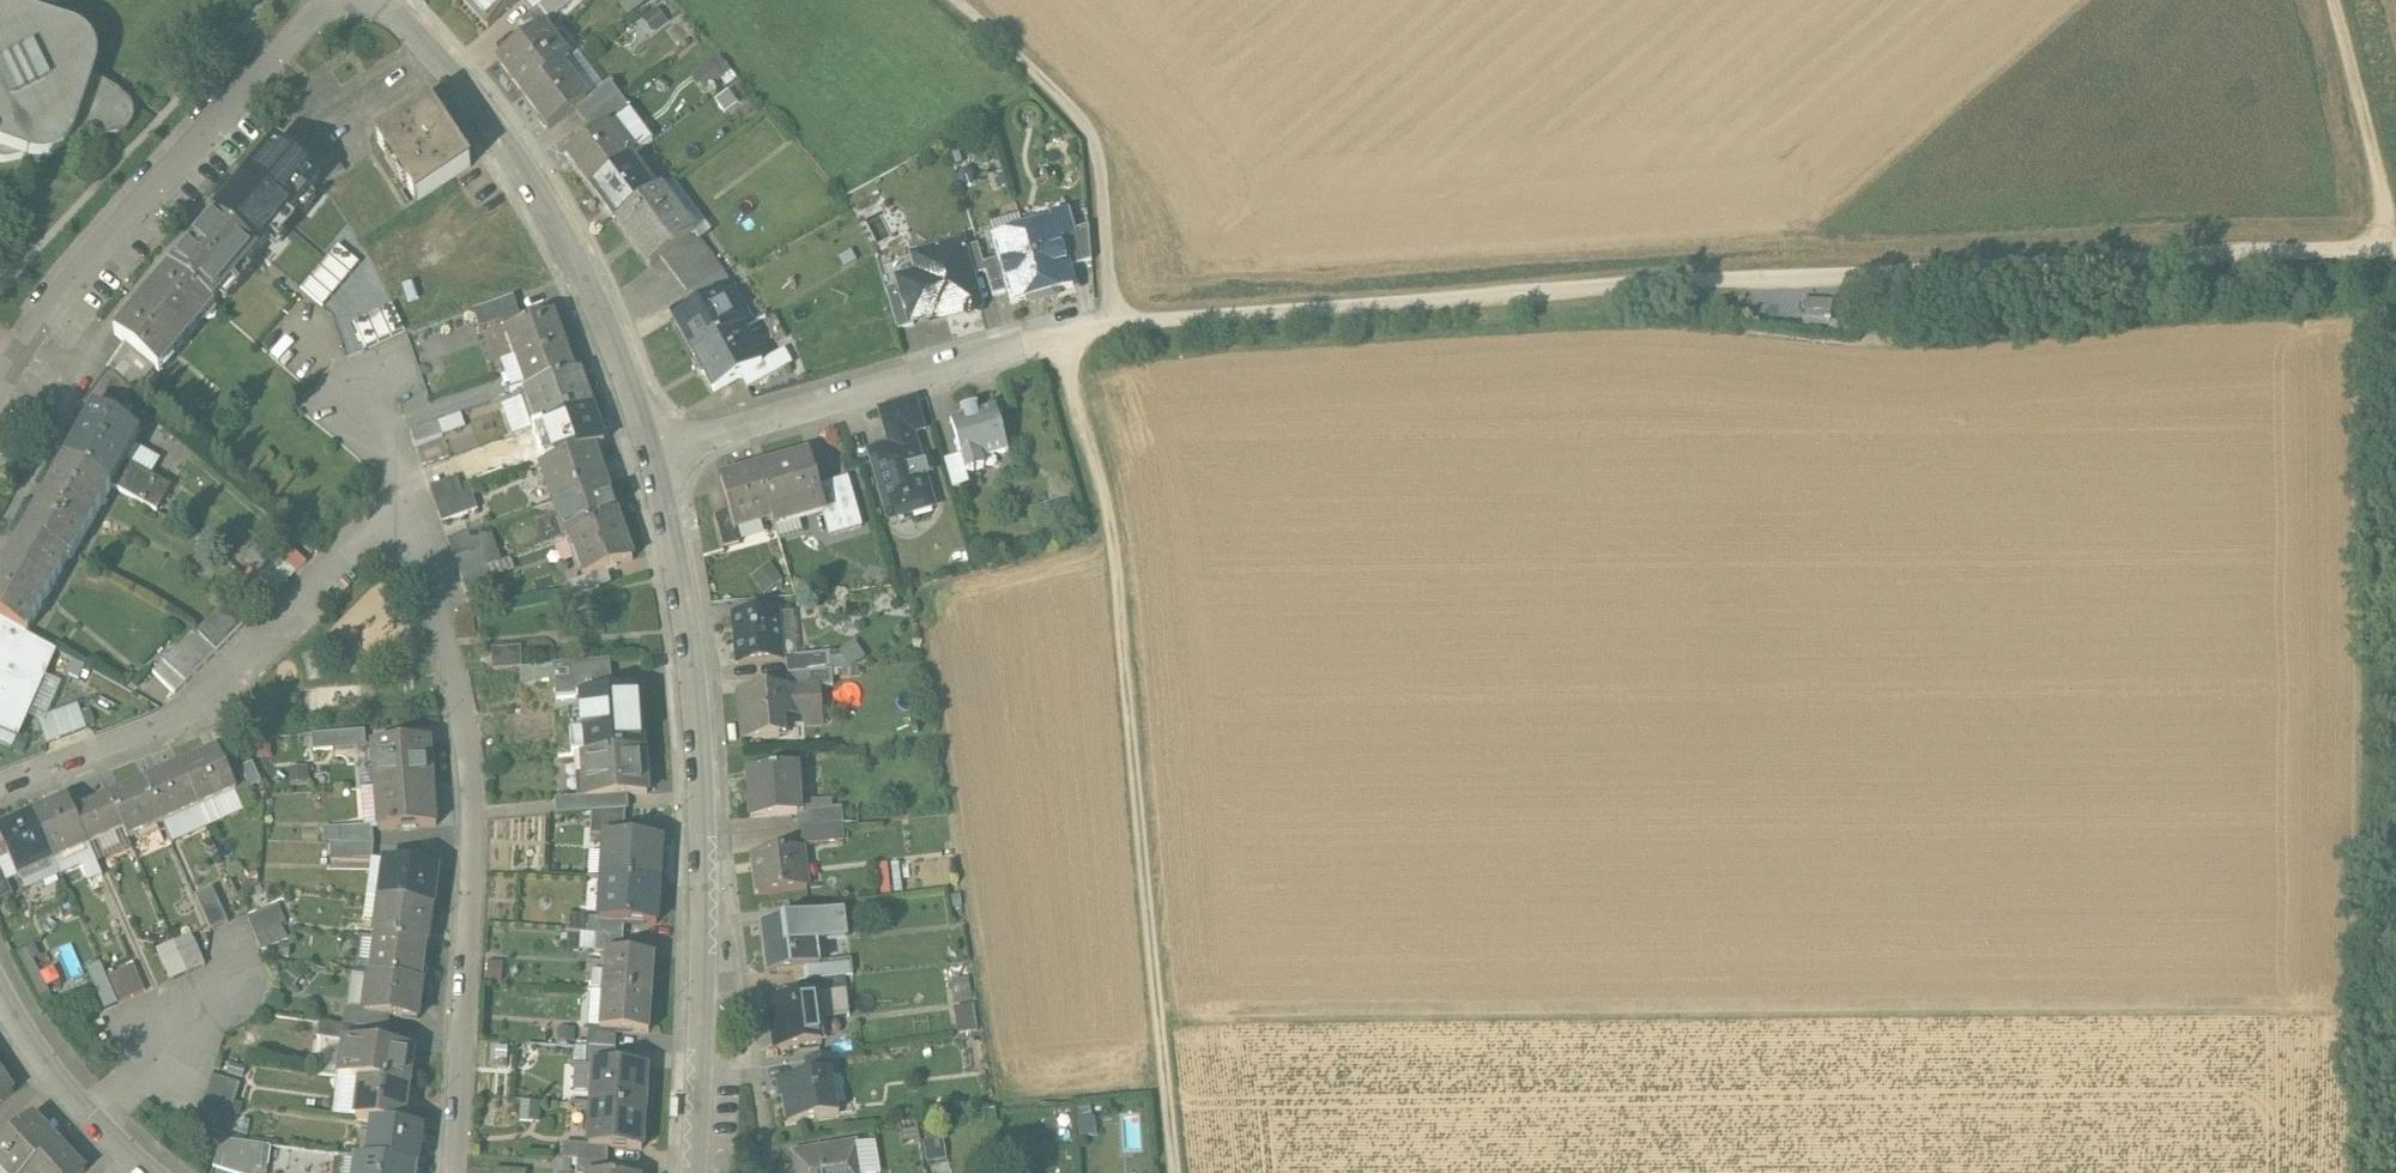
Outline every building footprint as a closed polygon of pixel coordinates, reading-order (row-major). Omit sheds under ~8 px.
[(22,160),(30,163),(44,163),(57,157),(65,149),(71,135),(75,143),(83,147),(94,146),(126,137),(134,130),(136,121),(134,112),(128,105),(89,81),(93,68),(92,57),(88,47),(76,37),(54,29),(55,0),(6,0),(0,5),(0,164),(22,160)] [(489,30),(523,1),(524,0),(462,0),(489,30)] [(531,38),(545,27),(579,0),(550,0),(534,13),(520,24),(531,38)] [(534,13),(550,0),(524,0),(523,1),(534,13)] [(624,2),(633,14),(651,0),(627,0),(624,2)] [(654,27),(670,21),(664,5),(647,11),(654,27)] [(498,63),(524,97),(562,68),(571,61),(545,27),(531,38),(498,63)] [(710,92),(739,81),(729,56),(701,67),(710,92)] [(587,100),(562,68),(524,97),(550,132),(577,112),(579,110),(578,109),(588,101),(587,100)] [(577,112),(585,123),(610,103),(621,95),(611,82),(587,100),(588,101),(578,109),(579,110),(577,112)] [(621,95),(610,103),(622,118),(607,130),(630,160),(654,141),(621,95)] [(585,123),(594,136),(605,127),(607,130),(622,118),(610,103),(585,123)] [(430,106),(376,142),(418,204),(471,168),(430,106)] [(567,156),(592,189),(630,160),(607,130),(605,127),(594,136),(567,156)] [(307,130),(280,148),(320,182),(323,188),(346,172),(330,149),(326,152),(318,140),(315,142),(307,130)] [(216,219),(259,254),(320,182),(280,148),(277,146),(216,219)] [(592,189),(617,222),(655,193),(630,160),(592,189)] [(711,231),(673,180),(660,189),(700,240),(711,231)] [(660,189),(655,193),(617,222),(642,255),(651,249),(685,222),(660,189)] [(1053,225),(1024,233),(1043,296),(1073,288),(1068,269),(1060,240),(1075,236),(1074,233),(1068,214),(1051,219),(1053,225)] [(216,219),(170,272),(210,305),(213,308),(259,254),(216,219)] [(725,275),(685,222),(651,249),(687,296),(690,294),(725,275)] [(1060,240),(1068,269),(1092,263),(1089,228),(1074,233),(1075,236),(1060,240)] [(1011,305),(1043,296),(1024,233),(993,242),(998,260),(1008,293),(1011,305)] [(964,250),(963,244),(914,258),(919,275),(898,281),(900,288),(910,324),(913,323),(944,314),(945,318),(964,313),(969,317),(977,314),(981,308),(972,277),(964,250)] [(978,246),(964,250),(972,277),(986,274),(983,265),(978,246)] [(302,290),(323,308),(359,265),(338,247),(302,290)] [(998,260),(983,265),(986,274),(993,297),(1008,293),(998,260)] [(197,320),(210,305),(170,272),(117,336),(125,343),(156,369),(160,373),(161,372),(157,367),(169,353),(174,357),(202,324),(197,320)] [(734,291),(725,275),(690,294),(697,309),(719,296),(721,298),(734,291)] [(910,324),(900,288),(886,292),(898,333),(914,328),(913,323),(910,324)] [(1860,288),(1774,293),(1773,330),(1860,328),(1860,288)] [(674,321),(695,357),(739,332),(721,298),(719,296),(697,309),(674,321)] [(503,323),(506,333),(524,327),(514,298),(473,312),(480,331),(503,323)] [(366,349),(405,331),(392,306),(354,324),(366,349)] [(506,333),(514,355),(563,338),(555,317),(524,327),(506,333)] [(742,331),(739,332),(695,357),(714,393),(741,378),(756,370),(755,367),(761,364),(742,331)] [(575,374),(563,338),(514,355),(517,364),(500,370),(510,397),(519,394),(575,374)] [(156,369),(125,343),(107,371),(108,372),(135,396),(156,369)] [(785,351),(768,360),(777,375),(793,366),(785,351)] [(756,370),(741,378),(747,391),(777,375),(768,360),(761,364),(755,367),(756,370)] [(95,413),(96,411),(120,424),(135,396),(108,372),(83,407),(95,413)] [(579,373),(575,374),(519,394),(533,430),(545,426),(592,409),(579,373)] [(881,412),(889,440),(912,433),(926,430),(918,402),(881,412)] [(1009,454),(996,409),(980,414),(978,407),(961,412),(963,418),(951,422),(961,457),(966,475),(967,475),(985,469),(982,461),(1009,454)] [(604,446),(592,409),(545,426),(558,462),(594,449),(604,446)] [(95,413),(67,465),(112,490),(157,515),(172,489),(127,464),(142,437),(120,424),(96,411),(95,413)] [(437,423),(410,433),(415,446),(442,436),(437,423)] [(933,508),(912,433),(889,440),(892,448),(871,454),(890,520),(933,508)] [(504,462),(521,457),(517,442),(500,446),(504,462)] [(544,466),(557,502),(606,485),(594,449),(558,462),(544,466)] [(808,457),(758,471),(771,516),(773,525),(822,511),(823,511),(817,490),(808,457)] [(966,475),(961,457),(945,461),(953,490),(970,485),(967,475),(966,475)] [(67,465),(27,536),(68,558),(72,561),(112,490),(67,465)] [(735,526),(771,516),(758,471),(721,481),(730,514),(733,527),(735,526)] [(456,479),(429,489),(435,505),(462,496),(456,479)] [(864,528),(851,481),(834,485),(848,532),(864,528)] [(566,540),(572,538),(619,521),(606,485),(557,502),(554,503),(566,540)] [(823,511),(822,511),(830,538),(848,532),(834,485),(817,490),(823,511)] [(462,496),(435,505),(442,524),(479,510),(472,492),(462,496)] [(1039,530),(1079,518),(1073,496),(1032,508),(1039,530)] [(733,527),(730,514),(715,518),(724,550),(741,545),(735,526),(733,527)] [(633,562),(619,521),(572,538),(586,578),(595,575),(633,562)] [(488,527),(448,541),(467,595),(494,586),(488,568),(500,563),(488,527)] [(68,558),(27,536),(25,534),(0,579),(0,621),(1,622),(25,635),(68,558)] [(280,556),(250,585),(268,603),(297,573),(280,556)] [(595,575),(586,578),(568,584),(573,598),(600,588),(595,575)] [(197,634),(217,654),(248,622),(228,602),(197,634)] [(778,614),(734,617),(737,665),(781,662),(781,658),(778,614)] [(793,614),(778,614),(781,658),(796,657),(793,614)] [(1,622),(0,624),(0,730),(17,737),(54,652),(25,635),(1,622)] [(195,632),(153,674),(174,696),(217,654),(197,634),(195,632)] [(867,659),(856,642),(841,652),(851,669),(867,659)] [(521,648),(491,651),(493,672),(522,669),(521,648)] [(786,658),(788,676),(833,672),(832,654),(786,658)] [(582,696),(603,695),(601,664),(554,667),(557,702),(582,700),(582,696)] [(788,676),(789,690),(822,687),(822,690),(834,689),(833,672),(788,676)] [(789,690),(741,695),(745,742),(781,739),(779,716),(824,712),(822,690),(822,687),(789,690)] [(582,700),(586,756),(646,752),(641,692),(603,695),(582,696),(582,700)] [(87,731),(78,706),(52,716),(61,740),(87,731)] [(17,737),(0,730),(0,747),(10,752),(17,737)] [(365,732),(311,736),(312,752),(366,748),(365,732)] [(372,747),(376,789),(432,784),(429,742),(372,747)] [(180,767),(199,810),(235,794),(237,793),(227,770),(218,751),(180,767)] [(649,795),(646,752),(586,756),(585,756),(588,798),(588,799),(629,796),(649,795)] [(241,764),(227,770),(237,793),(235,794),(238,800),(254,793),(241,764)] [(199,810),(180,767),(145,783),(164,825),(199,810)] [(796,767),(749,770),(752,818),(798,815),(799,815),(799,811),(796,767)] [(164,825),(145,783),(110,798),(124,831),(129,841),(164,825)] [(436,828),(432,784),(376,789),(379,833),(436,828)] [(592,814),(627,811),(630,811),(629,796),(588,799),(588,798),(556,800),(557,816),(592,814)] [(124,831),(110,798),(75,814),(89,846),(124,831)] [(33,815),(54,862),(89,846),(75,814),(69,800),(33,815)] [(799,815),(798,815),(799,830),(844,826),(859,825),(858,807),(799,811),(799,815)] [(612,836),(625,837),(627,811),(592,814),(590,837),(612,838),(612,836)] [(33,815),(0,830),(0,838),(18,878),(54,862),(33,815)] [(373,826),(329,828),(330,844),(373,845),(373,826)] [(844,826),(799,830),(801,847),(845,843),(844,826)] [(612,838),(609,880),(661,883),(664,839),(625,837),(612,836),(612,838)] [(373,845),(330,844),(330,862),(371,862),(373,845)] [(808,888),(803,850),(756,855),(760,893),(808,888)] [(387,862),(381,902),(433,908),(438,869),(387,862)] [(13,895),(0,865),(0,901),(13,895)] [(658,925),(661,883),(609,880),(607,919),(606,922),(625,923),(658,925)] [(229,923),(212,887),(195,895),(212,931),(229,923)] [(428,946),(433,908),(381,902),(376,940),(428,946)] [(248,921),(262,952),(288,941),(282,927),(287,925),(279,908),(248,921)] [(625,938),(625,923),(606,922),(607,919),(568,917),(567,934),(596,936),(625,938)] [(846,917),(763,925),(768,973),(798,970),(798,967),(814,966),(811,941),(848,938),(846,917)] [(192,933),(156,949),(170,981),(206,965),(192,933)] [(624,955),(625,938),(596,936),(595,956),(605,957),(605,954),(624,955)] [(422,984),(428,946),(376,940),(370,977),(422,984)] [(40,958),(33,945),(17,954),(40,998),(49,993),(33,962),(40,958)] [(605,957),(603,993),(652,996),(654,957),(624,955),(605,954),(605,957)] [(798,967),(798,970),(800,984),(844,979),(853,978),(852,961),(814,966),(798,967)] [(106,980),(100,965),(87,971),(105,1011),(118,1005),(106,980)] [(144,992),(132,967),(106,980),(118,1005),(144,992)] [(418,1022),(422,984),(370,977),(365,1012),(364,1014),(389,1018),(418,1022)] [(800,984),(801,1000),(832,996),(846,994),(844,979),(800,984)] [(649,1035),(652,996),(603,993),(600,1030),(600,1032),(617,1033),(649,1035)] [(846,994),(832,996),(835,1020),(849,1018),(846,994)] [(801,1000),(772,1003),(778,1050),(821,1045),(818,1022),(835,1020),(832,996),(801,1000)] [(959,1007),(961,1034),(980,1033),(978,1006),(959,1007)] [(347,1009),(344,1027),(355,1029),(388,1033),(389,1018),(364,1014),(365,1012),(347,1009)] [(347,1042),(354,1043),(355,1029),(344,1027),(316,1023),(314,1039),(347,1044),(347,1042)] [(616,1051),(617,1033),(600,1032),(600,1030),(589,1029),(587,1049),(616,1051)] [(354,1043),(347,1042),(347,1044),(342,1080),(365,1083),(409,1089),(414,1050),(354,1043)] [(615,1066),(616,1051),(587,1049),(586,1066),(594,1067),(594,1065),(615,1066)] [(808,1062),(810,1077),(827,1074),(827,1076),(839,1074),(836,1057),(808,1062)] [(594,1067),(592,1106),(645,1109),(647,1068),(615,1066),(594,1065),(594,1067)] [(0,1073),(0,1105),(15,1095),(0,1073)] [(810,1077),(782,1081),(789,1125),(834,1117),(827,1076),(827,1074),(810,1077)] [(238,1087),(211,1080),(198,1128),(225,1135),(238,1087)] [(404,1127),(409,1089),(365,1083),(360,1121),(378,1123),(404,1127)] [(541,1103),(522,1102),(521,1120),(540,1122),(541,1103)] [(642,1152),(645,1109),(592,1106),(589,1146),(589,1149),(608,1150),(642,1152)] [(1079,1110),(1080,1139),(1096,1138),(1095,1121),(1093,1119),(1092,1109),(1079,1110)] [(59,1147),(33,1118),(0,1149),(0,1168),(5,1172),(31,1172),(59,1147)] [(928,1172),(954,1172),(945,1119),(921,1123),(928,1172)] [(404,1127),(378,1123),(373,1161),(417,1167),(419,1167),(424,1129),(404,1127)] [(222,1142),(213,1169),(226,1172),(256,1172),(257,1171),(262,1172),(265,1148),(222,1142)] [(607,1163),(608,1150),(589,1149),(589,1146),(578,1146),(577,1162),(607,1163)] [(795,1155),(797,1172),(860,1172),(856,1146),(795,1155)] [(59,1147),(31,1172),(84,1172),(59,1147)] [(361,1160),(359,1172),(417,1172),(417,1167),(373,1161),(361,1160)] [(607,1163),(577,1162),(576,1172),(606,1172),(607,1163)]
